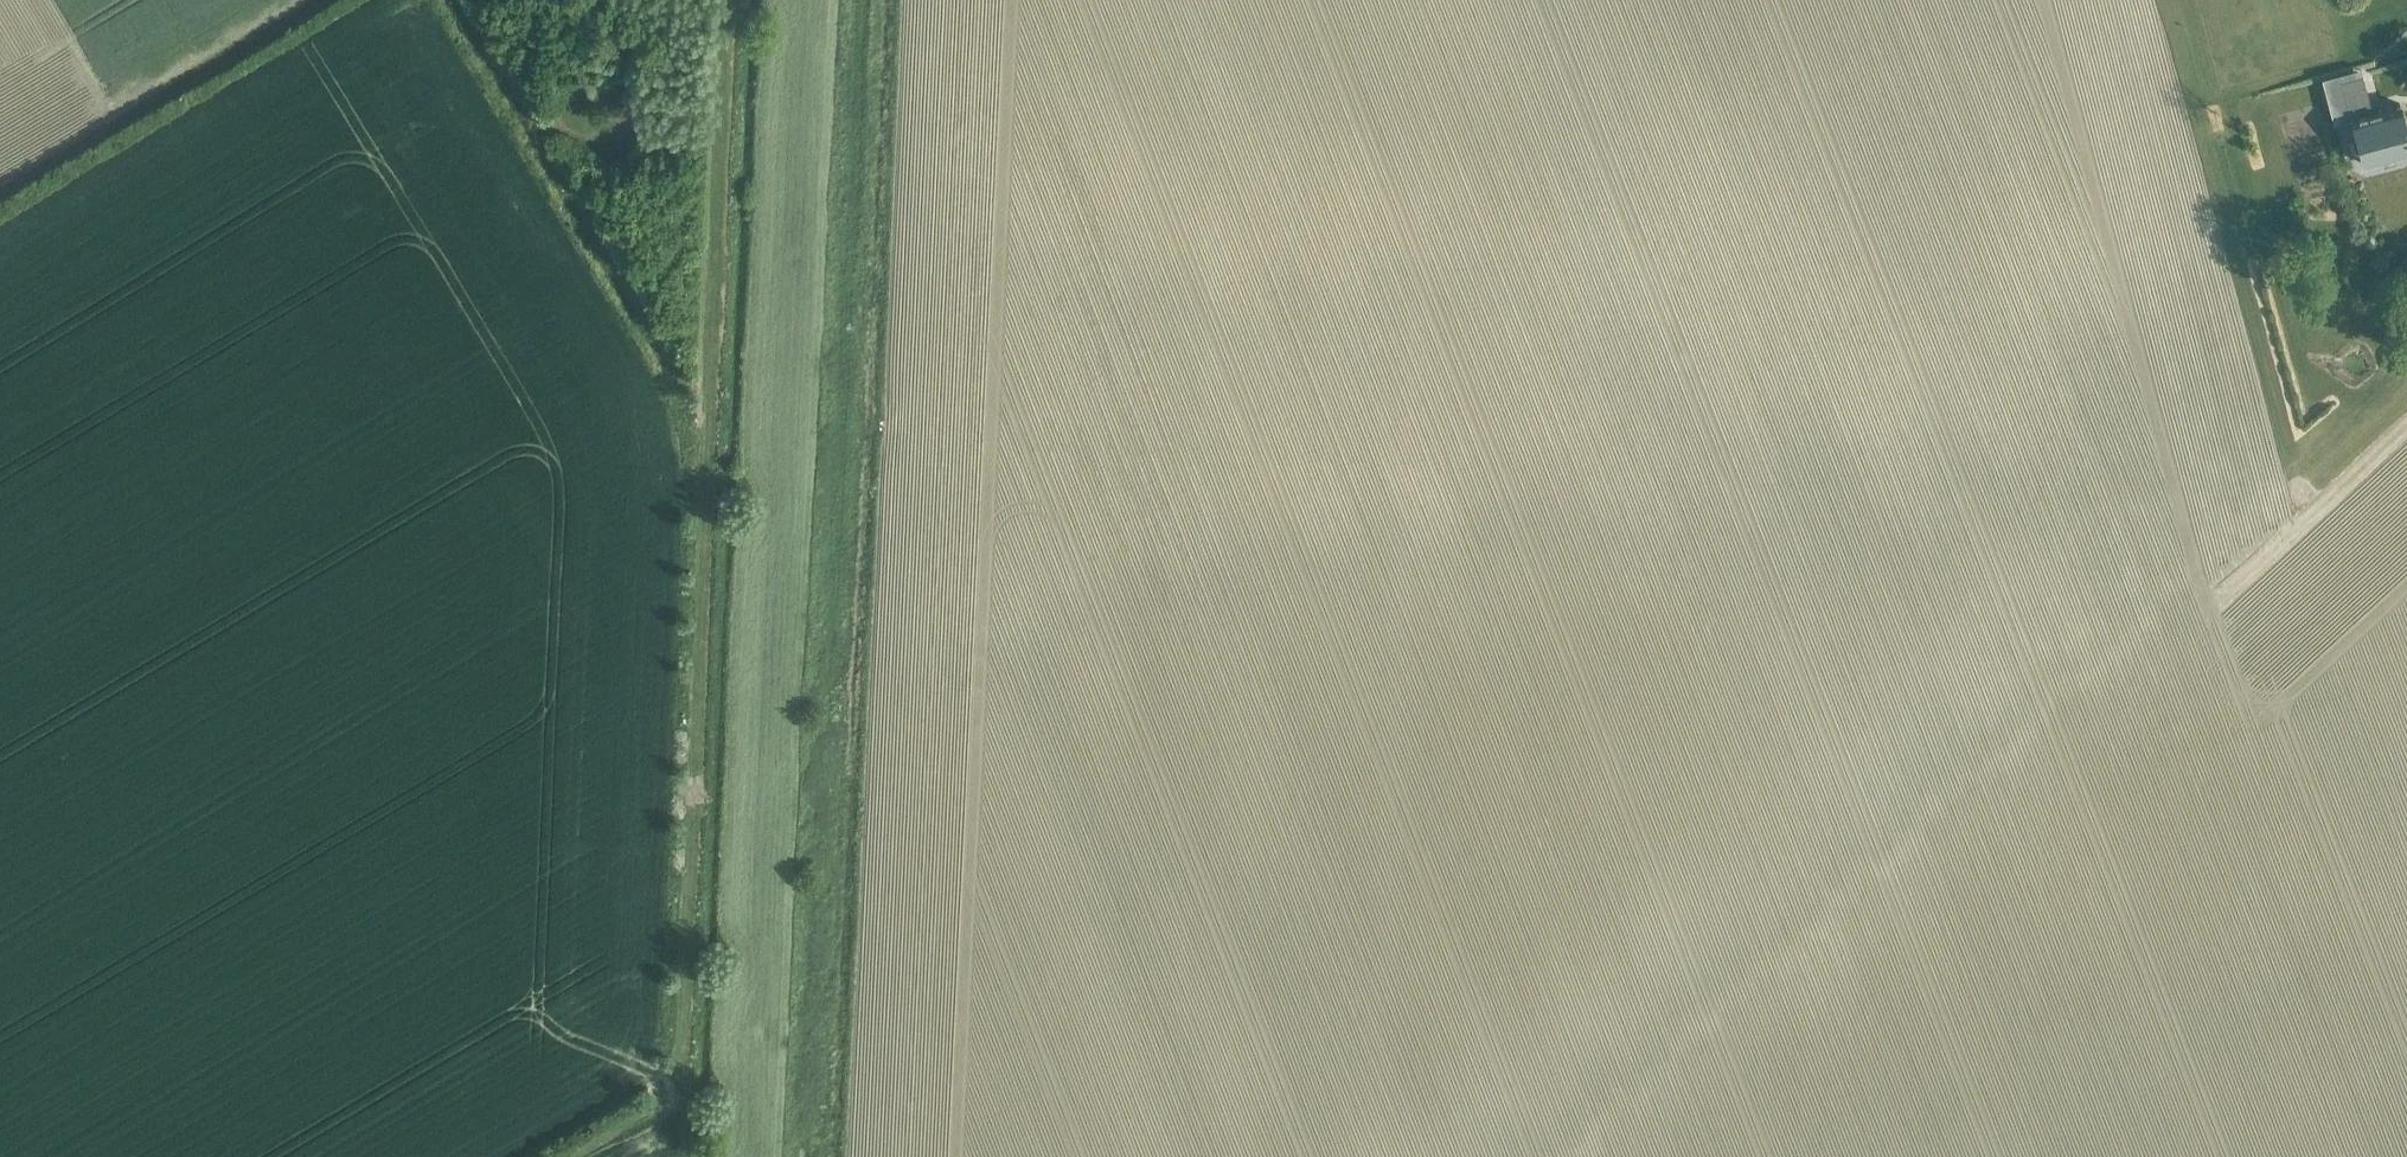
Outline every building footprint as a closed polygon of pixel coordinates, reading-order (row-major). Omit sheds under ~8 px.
[(2345,102),(2348,113),(2361,163),(2406,150),(2406,134),(2398,101),(2370,108),(2361,74),(2339,80),(2345,102)]
